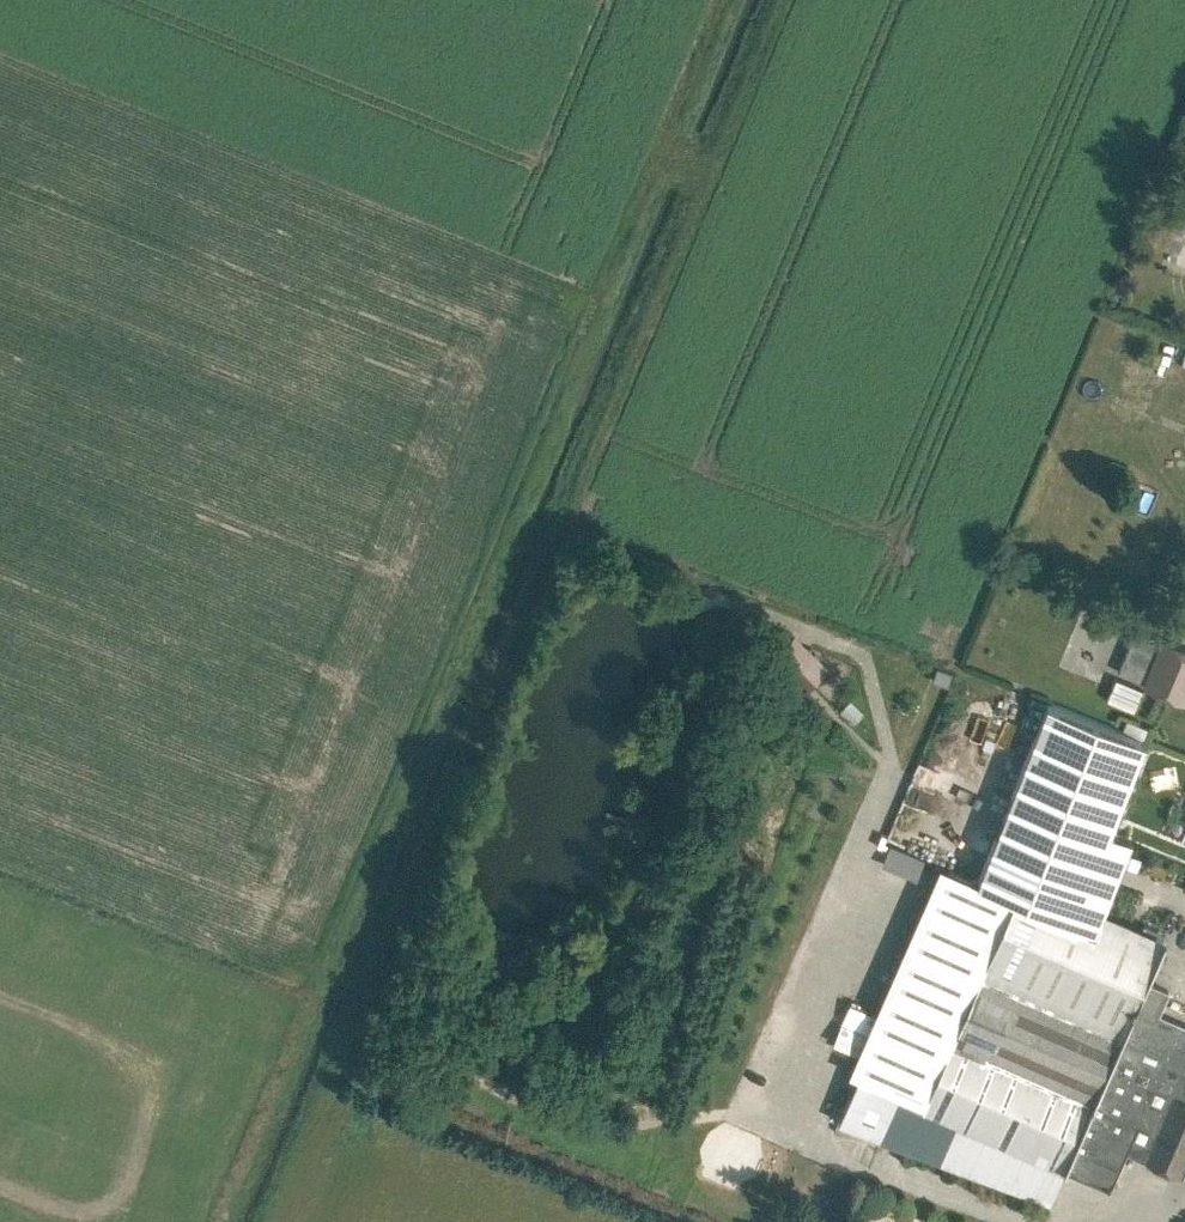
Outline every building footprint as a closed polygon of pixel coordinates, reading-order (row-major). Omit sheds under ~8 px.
[(1175,219),(1184,222),(1184,221),(1184,197),(1183,196),(1175,219)] [(1152,635),(1133,683),(1178,700),(1184,681),(1184,647),(1152,635)] [(1110,676),(1101,696),(1129,708),(1138,689),(1110,676)] [(1127,730),(1025,687),(952,858),(912,841),(798,1109),(1025,1205),(1043,1158),(1126,968),(1143,929),(1079,902),(1110,830),(1088,821),(1127,730)] [(1126,968),(1043,1158),(1093,1180),(1108,1144),(1163,1168),(1184,1117),(1184,1023),(1141,1004),(1152,979),(1126,968)]
